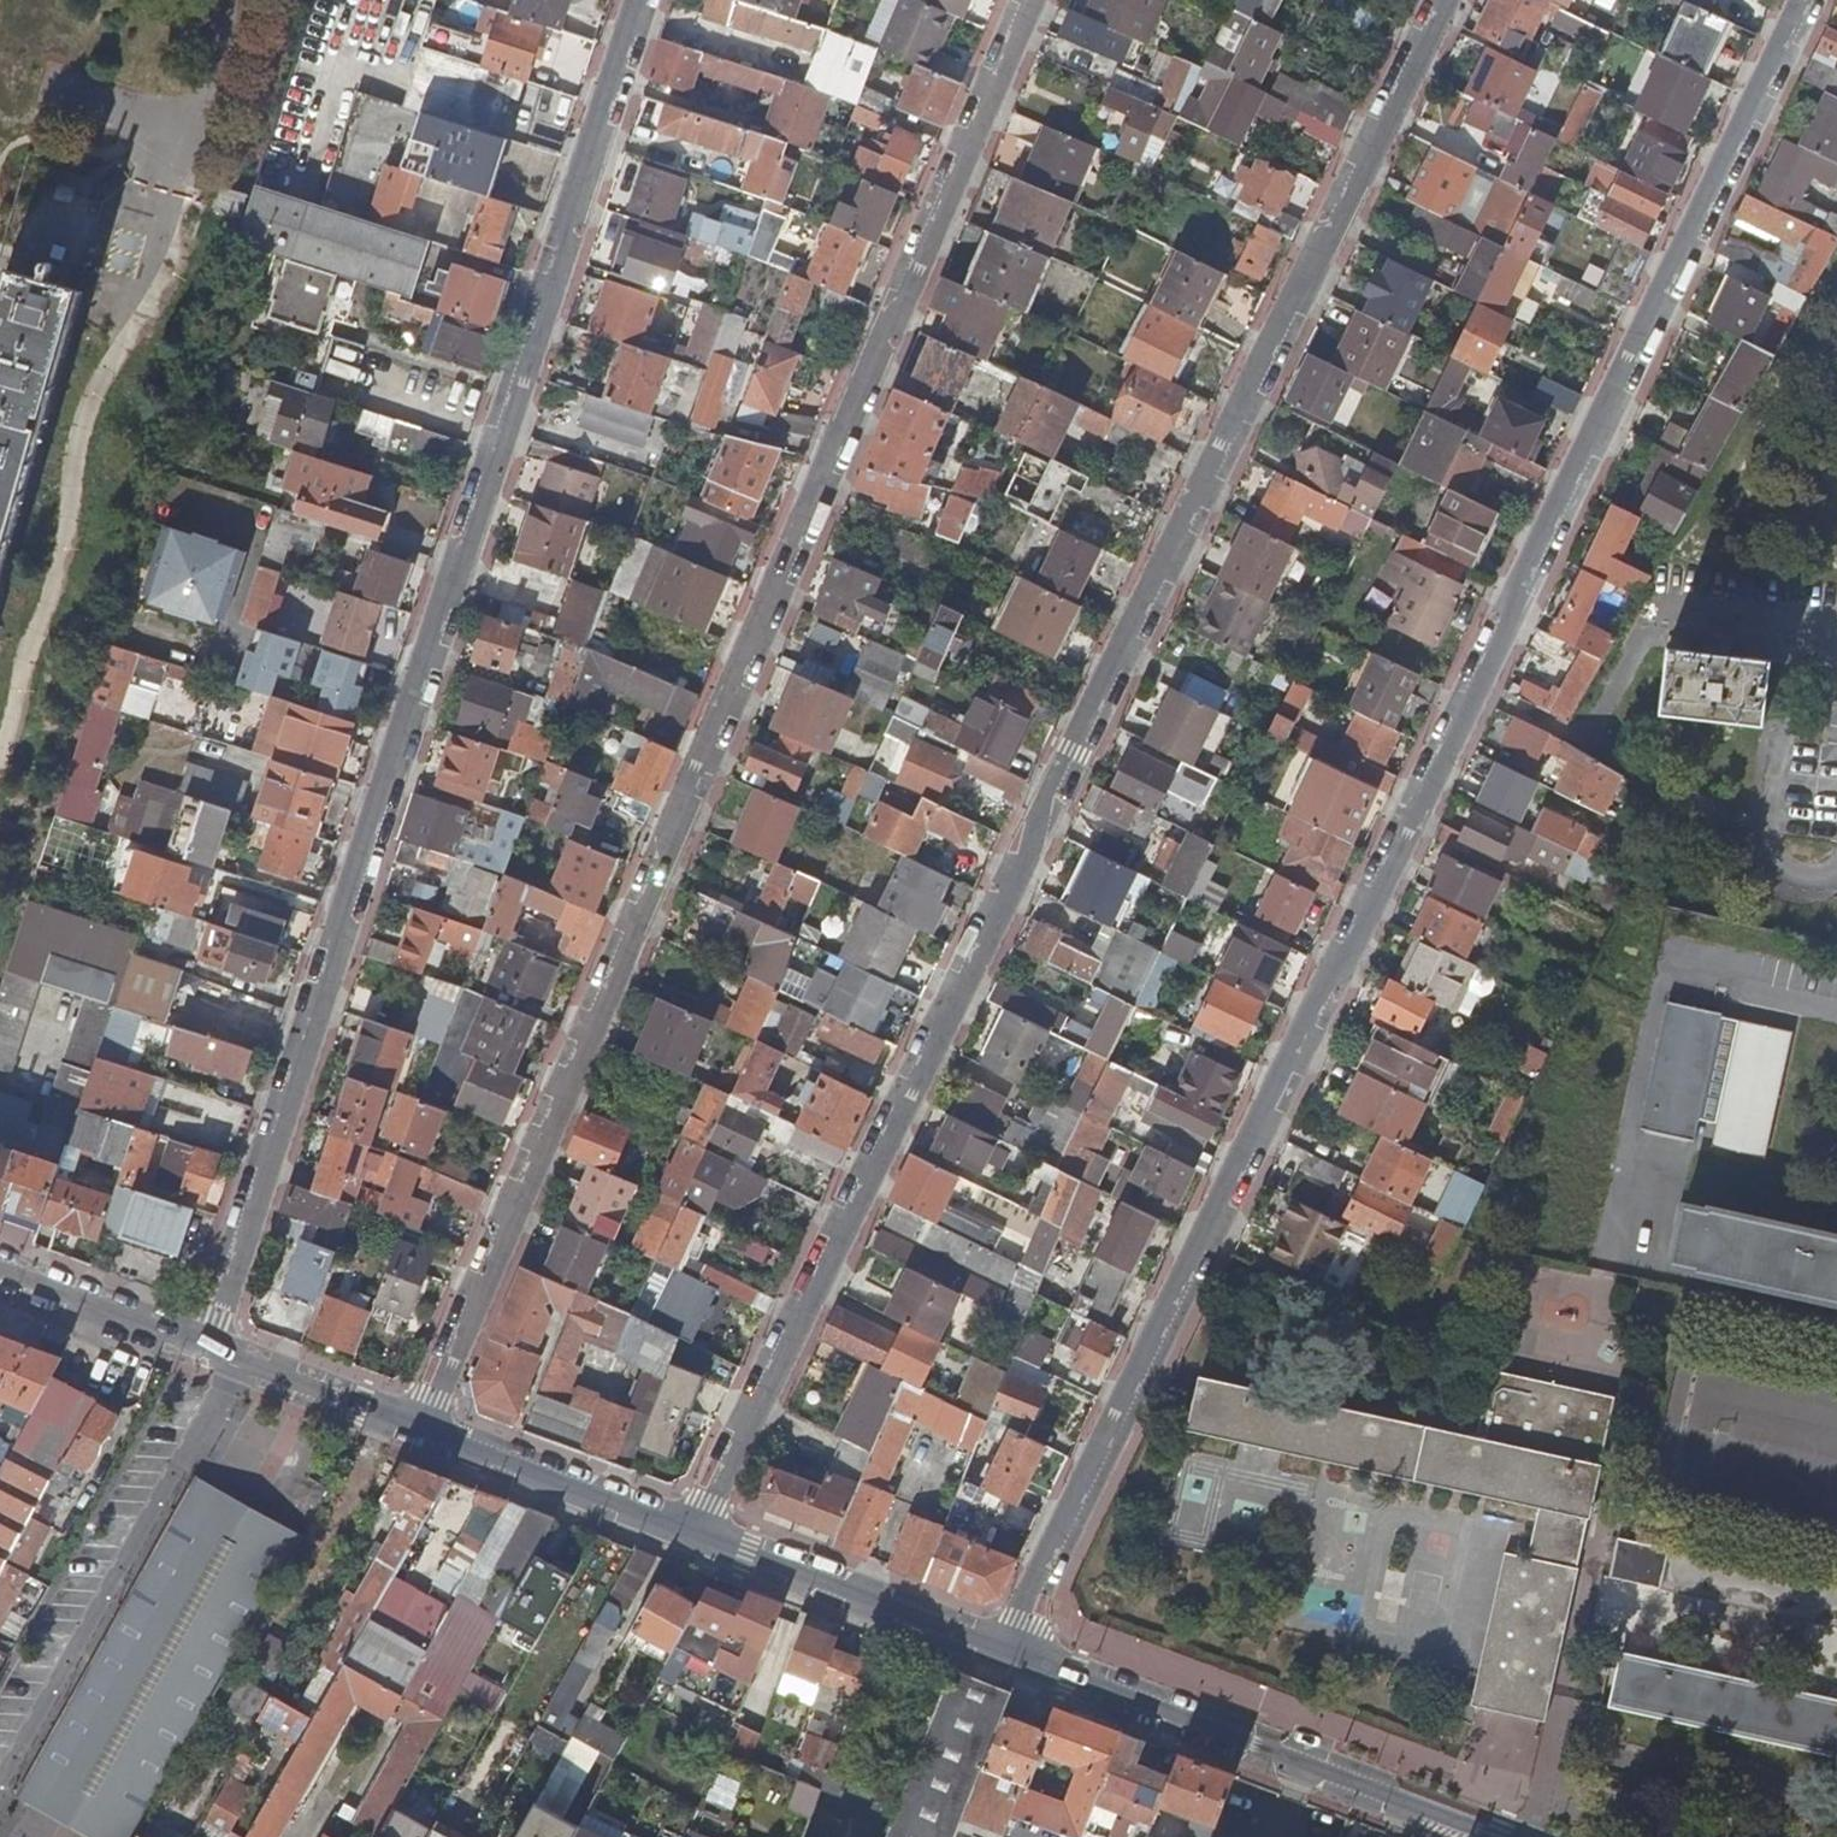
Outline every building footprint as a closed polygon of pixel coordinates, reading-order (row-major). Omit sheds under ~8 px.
[(492,8),(494,9),(546,26),(564,31),(574,0),(495,0),(492,8)] [(704,15),(817,52),(805,85),(858,107),(865,86),(880,49),(875,47),(828,30),(796,19),(739,0),(709,0),(704,15)] [(796,19),(802,0),(739,0),(796,19)] [(916,0),(895,0),(875,47),(880,49),(920,66),(930,70),(954,15),(937,9),(930,5),(916,0)] [(930,5),(937,9),(954,15),(963,19),(972,0),(932,0),(930,5)] [(1086,18),(1143,43),(1162,0),(1094,0),(1086,18)] [(1255,20),(1270,28),(1283,0),(1237,0),(1233,9),(1255,20)] [(1380,15),(1349,0),(1342,15),(1345,22),(1371,34),(1380,15)] [(1546,0),(1491,0),(1474,35),(1513,54),(1522,37),(1531,42),(1550,2),(1546,0)] [(1686,1),(1704,10),(1709,0),(1684,0),(1686,1)] [(1686,1),(1660,55),(1704,76),(1730,22),(1704,10),(1686,1)] [(431,22),(423,49),(485,69),(489,70),(526,83),(528,83),(546,26),(494,9),(484,40),(431,22)] [(1233,9),(1206,64),(1258,89),(1272,62),(1267,60),(1279,35),(1254,22),(1255,20),(1233,9)] [(1086,18),(1075,44),(1134,70),(1146,44),(1143,43),(1086,18)] [(1730,22),(1704,76),(1708,79),(1735,25),(1730,22)] [(1828,27),(1818,48),(1836,57),(1836,32),(1828,27)] [(805,85),(663,39),(650,80),(692,94),(700,69),(709,72),(707,75),(762,92),(763,87),(782,93),(766,136),(789,143),(812,152),(828,106),(840,110),(839,112),(854,117),(858,107),(805,85)] [(423,49),(405,105),(424,111),(492,134),(503,96),(521,101),(526,83),(489,70),(485,69),(423,49)] [(1112,89),(1179,118),(1188,101),(1193,90),(1203,68),(1159,49),(1153,62),(1171,70),(1163,89),(1120,70),(1112,89)] [(1487,54),(1467,96),(1476,101),(1499,112),(1510,117),(1530,75),(1487,54)] [(1704,76),(1660,55),(1635,110),(1650,116),(1685,133),(1708,79),(1704,76)] [(1836,99),(1836,72),(1812,60),(1801,82),(1827,94),(1836,99)] [(1188,101),(1179,118),(1210,131),(1219,110),(1229,89),(1240,95),(1237,102),(1279,123),(1284,113),(1289,103),(1258,89),(1206,64),(1203,68),(1200,75),(1214,82),(1201,106),(1188,101)] [(962,84),(930,70),(920,66),(900,111),(943,129),(962,84)] [(865,86),(858,107),(888,119),(889,119),(897,99),(865,86)] [(1584,86),(1557,140),(1574,148),(1601,94),(1592,90),(1584,86)] [(1135,164),(1152,171),(1179,118),(1112,89),(1108,87),(1102,101),(1135,116),(1131,125),(1126,136),(1119,152),(1137,160),(1135,164)] [(1313,115),(1346,132),(1357,111),(1308,87),(1299,108),(1313,115)] [(1229,89),(1219,110),(1231,115),(1237,102),(1240,95),(1229,89)] [(1467,96),(1454,90),(1436,128),(1463,141),(1466,136),(1460,133),(1466,121),(1476,101),(1467,96)] [(1827,94),(1817,115),(1823,118),(1807,151),(1836,166),(1836,99),(1827,94)] [(1476,101),(1466,121),(1489,132),(1499,112),(1476,101)] [(1284,113),(1309,125),(1313,115),(1299,108),(1289,103),(1284,113)] [(789,143),(766,136),(742,128),(671,104),(663,128),(758,159),(747,190),(768,197),(767,200),(783,206),(800,164),(784,159),(789,143)] [(492,134),(424,111),(405,170),(488,196),(492,197),(510,140),(492,134)] [(1508,141),(1517,120),(1510,117),(1499,112),(1489,132),(1508,141)] [(1306,131),(1339,147),(1346,132),(1313,115),(1309,125),(1306,131)] [(1801,149),(1807,151),(1823,118),(1817,115),(1801,149)] [(1650,116),(1623,172),(1668,193),(1694,139),(1685,133),(1650,116)] [(1119,133),(1126,136),(1131,125),(1123,121),(1119,133)] [(1025,182),(1072,203),(1073,203),(1097,147),(1093,146),(1048,126),(1025,182)] [(1503,181),(1531,194),(1544,167),(1557,140),(1536,129),(1517,167),(1511,164),(1503,181)] [(897,131),(877,178),(901,189),(921,141),(897,131)] [(1093,146),(1097,147),(1101,149),(1104,142),(1096,139),(1093,146)] [(1774,209),(1787,215),(1815,157),(1785,142),(1759,194),(1777,203),(1774,209)] [(1420,206),(1505,248),(1531,195),(1500,181),(1501,179),(1475,167),(1475,168),(1434,149),(1408,201),(1420,206)] [(1283,235),(1294,240),(1299,230),(1276,218),(1295,179),(1259,162),(1254,172),(1243,167),(1237,180),(1247,186),(1235,212),(1259,223),(1283,235)] [(388,165),(371,219),(378,221),(380,216),(397,221),(412,173),(388,165)] [(646,166),(632,212),(672,225),(687,179),(646,166)] [(1544,167),(1531,194),(1544,201),(1557,174),(1544,167)] [(1608,198),(1654,221),(1668,193),(1623,172),(1612,167),(1608,176),(1617,181),(1608,198)] [(1017,179),(992,234),(1048,258),(1072,203),(1025,182),(1017,179)] [(18,247),(41,254),(87,267),(105,203),(62,191),(37,183),(18,247)] [(431,241),(258,185),(239,242),(286,257),(340,275),(391,292),(404,296),(405,295),(413,298),(431,241)] [(869,241),(877,244),(884,227),(890,213),(897,196),(874,186),(869,196),(864,194),(856,211),(840,204),(831,224),(832,225),(869,241)] [(225,188),(219,209),(243,217),(250,196),(225,188)] [(1594,191),(1581,219),(1582,219),(1626,241),(1641,248),(1654,221),(1608,198),(1594,191)] [(1531,195),(1505,248),(1527,259),(1553,205),(1544,201),(1531,194),(1531,195)] [(1777,203),(1759,194),(1757,201),(1774,209),(1777,203)] [(492,197),(488,196),(479,227),(505,235),(501,248),(506,250),(520,207),(492,197)] [(1808,299),(1836,247),(1836,239),(1787,215),(1774,209),(1757,201),(1746,196),(1735,217),(1783,240),(1780,245),(1774,259),(1766,256),(1737,242),(1733,241),(1733,242),(1725,239),(1717,255),(1777,284),(1808,299)] [(1454,290),(1479,302),(1505,248),(1420,206),(1410,226),(1422,232),(1421,234),(1473,259),(1466,275),(1463,273),(1454,290)] [(1813,226),(1835,236),(1836,232),(1836,219),(1821,211),(1813,226)] [(897,216),(890,213),(884,227),(891,230),(897,216)] [(627,233),(614,275),(664,291),(682,235),(625,216),(620,231),(627,233)] [(1735,217),(1725,239),(1733,242),(1733,241),(1737,242),(1744,228),(1780,245),(1783,240),(1735,217)] [(1626,241),(1582,219),(1577,230),(1583,233),(1581,239),(1618,257),(1626,241)] [(1283,235),(1259,223),(1237,269),(1261,280),(1283,235)] [(725,225),(718,247),(720,247),(748,257),(756,235),(725,225)] [(869,241),(832,225),(816,264),(801,258),(794,273),(815,282),(831,289),(847,296),(858,269),(862,260),(869,241)] [(479,227),(471,254),(502,264),(506,250),(501,248),(505,235),(479,227)] [(759,228),(756,235),(748,257),(770,264),(780,235),(759,228)] [(968,288),(1015,309),(1025,313),(1048,258),(992,234),(968,288)] [(1505,248),(1479,302),(1513,319),(1539,265),(1527,259),(1505,248)] [(1174,249),(1148,303),(1154,306),(1180,252),(1174,249)] [(1154,306),(1198,328),(1225,274),(1180,252),(1154,306)] [(340,275),(286,257),(280,275),(277,274),(270,298),(273,298),(268,316),(322,332),(340,275)] [(1436,280),(1387,257),(1361,311),(1411,335),(1436,280)] [(867,262),(862,260),(858,269),(863,271),(867,262)] [(442,293),(436,311),(437,311),(450,315),(493,329),(508,282),(457,264),(453,275),(442,271),(438,284),(431,282),(429,289),(442,293)] [(32,278),(12,271),(0,312),(0,569),(80,291),(32,278)] [(815,282),(794,273),(766,341),(768,341),(787,349),(815,282)] [(1198,328),(1203,330),(1230,276),(1225,274),(1198,328)] [(1596,293),(1561,276),(1553,292),(1588,310),(1596,293)] [(1706,323),(1712,325),(1734,279),(1729,276),(1706,323)] [(943,277),(930,308),(953,318),(943,343),(992,364),(1015,309),(968,288),(943,277)] [(1764,351),(1775,356),(1808,299),(1777,284),(1771,297),(1734,279),(1712,325),(1742,340),(1749,344),(1771,299),(1778,303),(1788,308),(1784,316),(1764,351)] [(612,280),(594,332),(624,342),(670,357),(672,358),(676,346),(647,337),(660,296),(612,280)] [(861,321),(868,305),(847,296),(831,289),(824,306),(861,321)] [(403,300),(404,296),(391,292),(384,314),(413,323),(415,317),(433,323),(424,353),(479,370),(493,329),(450,315),(437,311),(436,311),(403,300)] [(1479,302),(1452,357),(1472,366),(1486,373),(1513,319),(1479,302)] [(1773,310),(1784,316),(1788,308),(1778,303),(1773,310)] [(729,312),(707,305),(687,363),(709,370),(725,323),(729,312)] [(1146,369),(1170,381),(1198,328),(1154,306),(1128,356),(1147,366),(1146,369)] [(1334,366),(1369,382),(1384,389),(1411,335),(1361,311),(1334,366)] [(746,332),(725,323),(709,370),(705,379),(709,380),(695,420),(712,425),(725,389),(731,373),(746,332)] [(907,394),(951,412),(971,365),(1014,384),(1018,375),(992,364),(943,343),(931,338),(907,394)] [(1713,399),(1743,414),(1775,356),(1764,351),(1749,344),(1742,340),(1732,358),(1735,359),(1713,399)] [(787,349),(768,341),(737,421),(770,428),(774,419),(799,355),(787,349)] [(670,357),(624,342),(606,400),(619,404),(651,414),(670,357)] [(1348,388),(1363,394),(1369,382),(1334,366),(1311,355),(1288,401),(1330,422),(1348,388)] [(1452,357),(1426,411),(1451,423),(1461,403),(1456,399),(1472,366),(1452,357)] [(1149,437),(1160,443),(1187,390),(1170,381),(1146,369),(1142,367),(1115,421),(1149,437)] [(739,376),(731,373),(725,389),(733,392),(739,376)] [(999,432),(1018,440),(1046,387),(1025,378),(999,432)] [(313,392),(277,380),(258,438),(296,451),(299,439),(322,446),(337,400),(318,393),(313,392)] [(1536,397),(1573,415),(1580,399),(1544,380),(1536,397)] [(1046,387),(1018,440),(1053,458),(1059,446),(1054,443),(1075,401),(1046,387)] [(896,389),(861,470),(921,484),(926,471),(938,477),(944,464),(931,458),(951,412),(907,394),(896,389)] [(606,400),(586,394),(576,426),(641,447),(651,414),(606,400)] [(1680,457),(1711,472),(1743,414),(1713,399),(1680,457)] [(1502,401),(1483,438),(1526,459),(1535,442),(1545,422),(1502,401)] [(1141,454),(1149,437),(1115,421),(1081,404),(1073,421),(1141,454)] [(450,437),(366,409),(359,430),(377,436),(374,444),(387,448),(392,432),(420,442),(418,448),(448,459),(455,438),(450,437)] [(1426,411),(1400,464),(1451,489),(1474,501),(1477,495),(1470,491),(1487,454),(1499,459),(1490,478),(1532,499),(1547,469),(1533,462),(1526,459),(1483,438),(1451,423),(1426,411)] [(774,419),(770,428),(811,438),(819,418),(784,414),(780,419),(774,419)] [(695,420),(692,419),(689,426),(710,431),(712,425),(695,420)] [(748,519),(779,448),(734,437),(710,493),(703,491),(700,497),(721,507),(748,519)] [(1526,459),(1533,462),(1541,445),(1535,442),(1526,459)] [(1664,449),(1631,513),(1639,517),(1672,453),(1664,449)] [(1319,450),(1301,483),(1351,507),(1374,518),(1400,464),(1378,454),(1360,490),(1343,483),(1340,471),(1344,462),(1319,450)] [(1301,457),(1301,483),(1319,450),(1301,457)] [(375,476),(296,451),(284,489),(299,493),(293,513),(300,515),(328,524),(343,529),(380,541),(390,512),(365,505),(375,476)] [(1642,516),(1676,534),(1711,472),(1680,457),(1672,453),(1639,517),(1642,518),(1642,516)] [(1007,494),(1032,506),(1036,497),(1041,487),(1046,477),(1051,466),(1027,454),(1007,494)] [(551,461),(537,504),(587,520),(588,521),(602,477),(551,461)] [(1058,471),(1064,475),(1068,465),(1062,462),(1058,471)] [(1121,511),(1129,495),(1068,465),(1064,475),(1062,478),(1084,489),(1083,492),(1121,511)] [(951,491),(989,500),(992,495),(1001,477),(963,468),(951,491)] [(861,470),(854,485),(899,496),(895,512),(922,519),(926,502),(927,502),(931,486),(921,484),(861,470)] [(1263,504),(1252,526),(1294,547),(1324,562),(1351,507),(1301,483),(1279,472),(1268,494),(1272,497),(1268,507),(1263,504)] [(1056,481),(1046,477),(1041,487),(1051,491),(1056,481)] [(1425,544),(1467,564),(1472,566),(1498,512),(1474,501),(1451,489),(1428,539),(1425,544)] [(1272,497),(1268,494),(1263,504),(1268,507),(1272,497)] [(952,495),(937,534),(959,542),(974,503),(952,495)] [(1032,506),(1029,513),(1049,523),(1056,507),(1036,497),(1032,506)] [(587,520),(537,504),(519,562),(567,578),(587,520)] [(748,519),(721,507),(713,528),(692,519),(677,554),(728,576),(736,557),(741,546),(751,550),(762,525),(748,519)] [(293,513),(279,509),(261,566),(281,572),(290,547),(295,531),(316,538),(322,540),(328,524),(300,515),(293,513)] [(1613,585),(1640,598),(1652,577),(1616,560),(1634,522),(1612,512),(1584,571),(1606,581),(1613,585)] [(677,554),(692,519),(686,517),(671,552),(676,554),(677,554)] [(343,529),(328,524),(322,540),(338,545),(343,529)] [(1221,578),(1232,583),(1268,601),(1278,580),(1283,569),(1291,553),(1293,549),(1294,547),(1252,526),(1247,524),(1221,578)] [(194,534),(166,525),(144,593),(169,601),(166,610),(199,620),(201,612),(226,620),(248,551),(220,542),(221,539),(195,531),(194,534)] [(1075,603),(1101,549),(1063,530),(1037,584),(1075,603)] [(295,531),(290,547),(311,554),(316,538),(295,531)] [(1422,542),(1404,533),(1382,577),(1407,589),(1390,625),(1432,645),(1463,584),(1458,581),(1467,564),(1425,544),(1422,542)] [(974,534),(967,549),(1005,568),(1010,555),(997,548),(998,545),(974,534)] [(671,552),(634,535),(623,562),(612,592),(703,631),(728,576),(677,554),(676,554),(671,552)] [(746,561),(751,550),(741,546),(736,557),(746,561)] [(338,570),(333,585),(358,593),(396,606),(410,563),(372,550),(366,567),(360,565),(356,576),(338,570)] [(836,559),(818,602),(861,620),(865,611),(887,621),(894,604),(872,595),(879,578),(836,559)] [(598,629),(612,592),(567,578),(519,562),(518,561),(510,584),(558,600),(556,604),(549,601),(548,604),(542,602),(538,610),(483,593),(478,611),(490,615),(560,638),(571,641),(589,647),(591,648),(598,629)] [(281,572),(261,566),(243,623),(264,629),(269,614),(276,616),(280,606),(272,603),(275,592),(281,572)] [(1283,569),(1278,580),(1287,584),(1293,574),(1283,569)] [(1585,652),(1604,661),(1611,649),(1597,642),(1598,639),(1581,631),(1600,593),(1606,581),(1584,571),(1553,636),(1585,652)] [(1024,577),(997,632),(1056,660),(1081,605),(1075,603),(1037,584),(1024,577)] [(1205,609),(1209,611),(1216,596),(1224,600),(1232,583),(1221,578),(1220,578),(1205,609)] [(1606,581),(1600,593),(1607,597),(1613,585),(1606,581)] [(1209,611),(1198,635),(1245,657),(1271,602),(1268,601),(1232,583),(1224,600),(1216,596),(1209,611)] [(1607,597),(1634,609),(1640,598),(1613,585),(1607,597)] [(269,614),(264,629),(286,637),(298,599),(275,592),(272,603),(280,606),(276,616),(269,614)] [(930,600),(907,656),(919,661),(943,606),(930,600)] [(818,602),(813,615),(856,634),(861,620),(818,602)] [(943,606),(919,661),(941,671),(949,654),(964,661),(967,655),(961,651),(968,637),(957,632),(964,616),(943,606)] [(560,638),(490,615),(484,635),(481,643),(475,661),(512,673),(515,663),(518,655),(524,636),(543,643),(537,659),(551,663),(560,638)] [(817,623),(810,640),(841,653),(848,636),(817,623)] [(591,648),(617,659),(625,641),(598,629),(591,648)] [(481,643),(484,635),(478,632),(475,641),(481,643)] [(864,637),(846,678),(850,680),(868,639),(864,637)] [(846,678),(840,692),(849,696),(850,696),(875,707),(877,701),(885,705),(906,655),(868,639),(850,680),(846,678)] [(550,698),(570,705),(591,648),(589,647),(571,641),(550,698)] [(167,661),(112,643),(103,670),(133,679),(159,688),(167,661)] [(591,648),(570,705),(600,718),(608,699),(591,691),(595,679),(613,687),(667,711),(665,716),(688,726),(701,695),(617,659),(591,648)] [(1419,674),(1365,648),(1339,702),(1343,705),(1360,713),(1393,729),(1419,674)] [(1668,649),(1661,712),(1762,725),(1769,660),(1668,649)] [(284,661),(249,650),(238,685),(273,696),(284,661)] [(1541,710),(1569,724),(1604,661),(1585,652),(1563,691),(1554,687),(1549,693),(1524,682),(1517,698),(1538,708),(1541,710)] [(525,657),(518,655),(515,663),(521,665),(525,657)] [(780,657),(777,665),(800,675),(802,676),(805,670),(802,666),(780,657)] [(805,670),(802,676),(822,684),(829,668),(810,660),(805,670)] [(919,661),(914,671),(938,682),(942,672),(941,671),(919,661)] [(184,691),(190,669),(171,664),(165,686),(184,691)] [(982,691),(1030,715),(1055,727),(1062,713),(1043,697),(985,669),(976,688),(982,691)] [(133,679),(103,670),(93,701),(123,710),(133,679)] [(1300,670),(1294,681),(1305,686),(1311,676),(1300,670)] [(802,676),(800,675),(776,730),(784,734),(814,747),(827,752),(849,696),(840,692),(822,684),(802,676)] [(365,687),(330,676),(319,711),(353,722),(365,687)] [(475,676),(460,722),(498,735),(504,717),(512,719),(514,713),(507,710),(514,689),(475,676)] [(608,699),(613,687),(595,679),(591,691),(608,699)] [(1294,681),(1268,735),(1285,743),(1292,727),(1296,722),(1311,689),(1305,686),(1294,681)] [(1174,690),(1148,744),(1194,766),(1219,712),(1174,690)] [(903,696),(894,715),(961,748),(973,754),(1006,770),(1015,753),(1013,751),(1030,715),(982,691),(969,718),(964,727),(955,723),(903,696)] [(274,696),(268,716),(291,723),(292,720),(350,739),(355,722),(353,722),(319,711),(274,696)] [(1339,702),(1333,700),(1327,713),(1337,717),(1343,705),(1339,702)] [(123,710),(93,701),(75,757),(56,816),(93,827),(104,793),(98,791),(105,767),(123,710)] [(869,707),(864,725),(887,731),(892,713),(869,707)] [(672,740),(680,725),(650,710),(642,725),(672,740)] [(960,713),(955,723),(964,727),(969,718),(960,713)] [(1377,788),(1389,794),(1397,777),(1386,772),(1389,767),(1384,764),(1400,732),(1393,729),(1360,713),(1339,756),(1333,767),(1377,788)] [(894,715),(871,771),(887,779),(903,743),(914,748),(899,780),(939,797),(946,782),(956,787),(961,776),(951,771),(961,748),(894,715)] [(334,778),(337,779),(350,739),(292,720),(291,723),(268,716),(256,753),(277,760),(334,778)] [(1603,814),(1623,776),(1560,739),(1548,735),(1515,718),(1503,743),(1522,752),(1517,763),(1534,771),(1543,752),(1558,759),(1559,757),(1571,763),(1557,792),(1603,814)] [(162,723),(149,719),(146,727),(159,731),(162,723)] [(1285,743),(1312,757),(1318,759),(1319,760),(1324,749),(1326,744),(1292,727),(1285,743)] [(627,794),(654,806),(677,751),(632,731),(626,745),(645,753),(640,765),(627,794)] [(499,746),(457,734),(443,776),(484,790),(499,746)] [(814,747),(784,734),(776,753),(757,745),(747,767),(797,788),(814,747)] [(513,750),(549,760),(554,747),(517,736),(513,750)] [(626,745),(628,760),(640,765),(645,753),(626,745)] [(1137,805),(1156,815),(1160,807),(1173,781),(1177,772),(1131,749),(1109,792),(1137,805)] [(1324,749),(1319,760),(1333,767),(1339,756),(1324,749)] [(1006,770),(973,754),(966,770),(1011,793),(1020,797),(1028,781),(1006,770)] [(1312,757),(1286,811),(1291,813),(1318,759),(1312,757)] [(1291,813),(1294,815),(1347,841),(1351,843),(1377,788),(1333,767),(1319,760),(1318,759),(1291,813)] [(315,835),(334,778),(277,760),(258,817),(270,821),(315,835)] [(535,799),(528,817),(570,835),(576,821),(591,827),(602,800),(587,793),(592,779),(549,760),(542,779),(558,785),(563,788),(555,807),(550,805),(535,799)] [(628,760),(615,789),(622,792),(627,794),(640,765),(628,760)] [(190,763),(181,792),(187,794),(201,798),(232,808),(241,811),(250,783),(190,763)] [(1519,821),(1538,782),(1498,763),(1480,802),(1519,821)] [(857,765),(844,796),(857,801),(871,771),(857,765)] [(1184,775),(1177,772),(1173,781),(1180,784),(1184,775)] [(122,795),(110,833),(168,852),(181,815),(187,794),(181,792),(143,780),(137,799),(122,795)] [(1093,784),(1083,804),(1127,826),(1148,837),(1154,823),(1165,828),(1169,821),(1156,815),(1137,805),(1109,792),(1093,784)] [(558,785),(550,805),(555,807),(563,788),(558,785)] [(800,806),(757,788),(734,843),(777,862),(800,806)] [(889,789),(868,836),(907,855),(916,860),(931,829),(963,845),(974,822),(925,798),(921,805),(889,789)] [(831,790),(820,815),(846,826),(857,801),(844,796),(831,790)] [(614,811),(646,824),(654,806),(627,794),(622,792),(614,811)] [(1020,797),(1011,793),(1009,799),(1017,803),(1020,797)] [(181,815),(168,852),(185,857),(212,866),(221,841),(232,808),(201,798),(187,794),(181,815)] [(418,794),(403,839),(434,849),(456,857),(459,847),(469,817),(476,819),(478,813),(418,794)] [(1196,834),(1215,843),(1233,806),(1213,797),(1204,816),(1196,834)] [(1500,858),(1503,858),(1521,861),(1524,853),(1566,873),(1575,854),(1532,833),(1477,806),(1464,834),(1462,839),(1500,858)] [(1156,815),(1169,821),(1174,823),(1178,816),(1160,807),(1156,815)] [(485,866),(507,874),(528,817),(506,810),(485,866)] [(1184,828),(1192,832),(1196,834),(1204,816),(1193,810),(1184,828)] [(1582,857),(1591,861),(1602,839),(1542,810),(1532,833),(1575,854),(1582,857)] [(1316,892),(1337,902),(1344,886),(1334,881),(1344,858),(1340,856),(1347,841),(1294,815),(1283,837),(1297,844),(1282,876),(1316,892)] [(301,880),(316,835),(315,835),(270,821),(255,865),(301,880)] [(1434,839),(1497,869),(1503,858),(1500,858),(1462,839),(1464,834),(1442,824),(1434,839)] [(1090,849),(1094,851),(1122,865),(1133,871),(1142,853),(1098,831),(1089,849),(1090,849)] [(1165,886),(1189,898),(1215,843),(1196,834),(1192,832),(1165,886)] [(573,840),(552,893),(568,900),(587,909),(595,912),(617,858),(573,840)] [(221,841),(212,866),(222,869),(231,844),(221,841)] [(456,857),(459,858),(472,862),(474,853),(459,847),(456,857)] [(190,864),(140,848),(125,894),(152,903),(160,906),(176,911),(190,915),(200,885),(185,880),(190,864)] [(1087,848),(1061,902),(1067,905),(1094,851),(1090,849),(1089,849),(1087,848)] [(456,857),(434,849),(429,863),(448,869),(451,861),(457,864),(459,858),(456,857)] [(1067,905),(1102,922),(1119,930),(1132,902),(1126,898),(1138,873),(1133,871),(1122,865),(1094,851),(1067,905)] [(1573,876),(1582,857),(1575,854),(1566,873),(1573,876)] [(916,860),(907,855),(879,909),(916,927),(933,935),(947,904),(941,901),(952,877),(916,860)] [(1476,913),(1485,917),(1501,882),(1444,855),(1427,890),(1436,894),(1476,913)] [(822,881),(778,862),(773,874),(765,871),(760,884),(767,888),(758,908),(778,917),(781,918),(792,893),(813,902),(822,881)] [(475,867),(457,912),(481,921),(498,876),(475,867)] [(507,874),(486,930),(510,940),(524,901),(561,916),(555,928),(567,933),(562,944),(564,945),(571,948),(568,954),(587,962),(606,917),(595,912),(587,909),(568,900),(552,893),(507,874)] [(1279,874),(1253,928),(1289,946),(1316,892),(1282,876),(1279,874)] [(755,917),(697,893),(676,943),(703,955),(711,937),(719,940),(724,930),(754,943),(742,972),(759,979),(781,989),(798,936),(787,931),(774,925),(755,917)] [(1423,941),(1461,959),(1478,923),(1473,920),(1476,913),(1436,894),(1416,937),(1423,941)] [(42,982),(87,996),(115,1005),(116,1005),(141,1013),(147,1015),(168,1022),(185,970),(133,954),(139,936),(29,901),(7,971),(42,982)] [(160,906),(152,903),(149,913),(157,915),(160,906)] [(243,929),(242,932),(282,945),(289,923),(250,910),(250,911),(232,904),(226,923),(243,929)] [(879,909),(870,904),(843,958),(848,960),(879,975),(890,981),(916,927),(879,909)] [(486,930),(419,908),(398,964),(424,973),(438,935),(456,941),(453,947),(455,948),(451,963),(472,967),(486,930)] [(758,908),(755,917),(774,925),(778,917),(758,908)] [(797,910),(787,931),(798,936),(804,922),(808,914),(797,910)] [(190,915),(176,911),(166,939),(203,952),(208,954),(206,961),(270,982),(282,945),(242,932),(190,915)] [(1497,936),(1503,926),(1490,920),(1485,930),(1497,936)] [(1025,952),(1094,985),(1136,1006),(1145,988),(1155,967),(1163,952),(1119,930),(1102,922),(1088,954),(1067,945),(1071,936),(1040,921),(1025,952)] [(823,931),(804,922),(798,936),(817,945),(823,931)] [(1228,983),(1263,1000),(1290,946),(1289,946),(1253,928),(1244,924),(1218,978),(1228,983)] [(571,966),(512,941),(495,984),(543,1004),(551,985),(562,989),(571,966)] [(1455,1010),(1476,966),(1461,959),(1423,941),(1411,967),(1404,964),(1395,981),(1440,1003),(1452,1009),(1455,1010)] [(564,945),(562,944),(559,951),(568,954),(571,948),(564,945)] [(1163,952),(1155,967),(1168,974),(1174,971),(1180,960),(1163,952)] [(879,975),(848,960),(824,1010),(830,1013),(874,1035),(898,985),(890,981),(879,975)] [(1155,967),(1145,988),(1159,995),(1168,974),(1155,967)] [(0,993),(0,1069),(4,1071),(14,1071),(42,982),(7,971),(0,993)] [(1194,1034),(1205,1039),(1221,1047),(1226,1039),(1247,1049),(1256,1030),(1252,1028),(1265,1001),(1263,1000),(1228,983),(1218,978),(1216,977),(1194,1024),(1198,1026),(1194,1034)] [(419,1035),(444,1043),(465,986),(441,978),(419,1035)] [(769,1016),(781,989),(759,979),(736,1030),(759,1039),(769,1016)] [(1430,1007),(1437,1010),(1440,1003),(1395,981),(1391,979),(1376,1013),(1419,1034),(1430,1007)] [(996,981),(987,1000),(1008,1011),(1049,1030),(1059,1035),(1068,1016),(996,981)] [(1101,1032),(1068,1016),(1059,1035),(1110,1060),(1124,1030),(1136,1006),(1094,985),(1089,996),(1087,1001),(1111,1013),(1101,1032)] [(1145,988),(1136,1006),(1154,1014),(1160,1002),(1159,995),(1145,988)] [(486,995),(463,1051),(477,1057),(513,1072),(517,1073),(541,1017),(486,995)] [(702,1015),(657,995),(633,1050),(678,1070),(702,1015)] [(43,1219),(81,1108),(98,1057),(103,1044),(108,1029),(115,1005),(87,996),(44,1125),(29,1120),(34,1102),(0,1091),(0,1205),(43,1219)] [(1449,1017),(1452,1009),(1440,1003),(1437,1010),(1437,1011),(1449,1017)] [(141,1013),(116,1005),(115,1005),(108,1029),(103,1044),(98,1057),(112,1061),(123,1065),(141,1013)] [(793,1005),(784,1023),(774,1043),(797,1055),(816,1017),(793,1005)] [(1136,1006),(1124,1030),(1153,1044),(1165,1020),(1154,1014),(1136,1006)] [(1643,1108),(1638,1131),(1695,1143),(1700,1121),(1718,1125),(1714,1146),(1763,1157),(1790,1032),(1665,1006),(1665,1010),(1667,1011),(1646,1109),(1643,1108)] [(1008,1011),(983,1065),(1024,1085),(1049,1030),(1008,1011)] [(874,1035),(830,1013),(821,1033),(875,1060),(885,1040),(874,1035)] [(784,1023),(769,1016),(759,1039),(773,1046),(774,1043),(784,1023)] [(370,1019),(352,1076),(396,1090),(414,1033),(370,1019)] [(252,1049),(179,1025),(171,1051),(223,1068),(222,1071),(242,1078),(252,1049)] [(1380,1027),(1360,1070),(1366,1073),(1406,1093),(1419,1099),(1427,1103),(1448,1060),(1380,1027)] [(765,1089),(783,1051),(773,1046),(759,1039),(733,1094),(750,1102),(763,1109),(777,1115),(778,1116),(786,1100),(765,1089)] [(1178,1093),(1221,1114),(1248,1060),(1221,1047),(1205,1039),(1178,1093)] [(1548,1054),(1532,1047),(1523,1065),(1539,1073),(1548,1054)] [(98,1057),(81,1108),(138,1126),(155,1075),(123,1065),(112,1061),(98,1057)] [(513,1072),(477,1057),(460,1102),(506,1121),(525,1077),(517,1073),(513,1072)] [(1097,1087),(1084,1114),(1107,1126),(1128,1084),(1155,1098),(1161,1085),(1110,1060),(1097,1087)] [(1448,1060),(1427,1103),(1439,1109),(1441,1110),(1463,1067),(1448,1060)] [(847,1150),(874,1096),(816,1067),(800,1098),(809,1103),(798,1126),(847,1150)] [(1406,1093),(1366,1073),(1344,1117),(1384,1136),(1397,1142),(1419,1099),(1406,1093)] [(155,1075),(138,1126),(158,1133),(160,1133),(170,1111),(177,1112),(179,1110),(183,1112),(195,1088),(155,1075)] [(396,1090),(352,1076),(337,1122),(334,1132),(377,1147),(401,1155),(404,1148),(405,1146),(399,1145),(394,1141),(377,1134),(390,1095),(405,1100),(403,1105),(418,1111),(423,1099),(396,1090)] [(1064,1105),(1084,1114),(1097,1087),(1077,1078),(1064,1105)] [(708,1148),(733,1094),(709,1083),(684,1138),(708,1148)] [(973,1085),(957,1118),(998,1138),(1010,1144),(1042,1160),(1057,1168),(1070,1141),(1084,1114),(1064,1105),(1042,1094),(1031,1118),(1037,1134),(1022,1128),(1011,1122),(1005,1133),(994,1127),(999,1116),(1006,1102),(973,1085)] [(1210,1137),(1221,1114),(1178,1093),(1161,1085),(1155,1098),(1150,1108),(1210,1137)] [(1488,1133),(1506,1141),(1527,1098),(1510,1089),(1488,1133)] [(200,1093),(193,1114),(236,1128),(243,1107),(200,1093)] [(598,1102),(606,1105),(610,1096),(602,1093),(598,1102)] [(750,1102),(733,1094),(708,1148),(734,1161),(735,1158),(751,1165),(754,1159),(749,1157),(766,1123),(758,1120),(745,1113),(750,1102)] [(447,1110),(423,1099),(418,1111),(405,1146),(404,1148),(429,1159),(447,1110)] [(763,1109),(750,1102),(745,1113),(758,1120),(760,1115),(763,1109)] [(81,1108),(43,1219),(101,1237),(104,1227),(114,1196),(74,1183),(88,1141),(128,1155),(138,1126),(81,1108)] [(1175,1138),(1202,1152),(1210,1137),(1150,1108),(1143,1123),(1167,1134),(1175,1138)] [(760,1115),(773,1122),(777,1115),(763,1109),(760,1115)] [(333,1117),(315,1112),(311,1124),(334,1132),(337,1122),(333,1117)] [(586,1113),(569,1154),(591,1164),(611,1172),(629,1130),(586,1113)] [(1070,1141),(1098,1154),(1111,1128),(1107,1126),(1084,1114),(1070,1141)] [(840,1166),(847,1150),(798,1126),(778,1116),(777,1115),(773,1122),(769,1131),(840,1166)] [(957,1118),(953,1116),(935,1150),(981,1173),(986,1162),(998,1138),(957,1118)] [(1011,1122),(999,1116),(994,1127),(1005,1133),(1011,1122)] [(158,1133),(138,1126),(128,1155),(119,1183),(139,1190),(158,1133)] [(334,1132),(315,1191),(347,1201),(352,1186),(358,1186),(361,1185),(362,1183),(365,1180),(369,1169),(377,1147),(334,1132)] [(1171,1145),(1175,1138),(1167,1134),(1164,1141),(1171,1145)] [(206,1203),(222,1153),(167,1135),(161,1156),(191,1166),(184,1188),(179,1187),(177,1193),(206,1203)] [(1397,1142),(1384,1136),(1363,1180),(1410,1202),(1431,1159),(1397,1142)] [(683,1203),(708,1148),(684,1138),(682,1137),(679,1142),(685,1145),(663,1195),(683,1203)] [(998,1138),(986,1162),(998,1168),(1010,1144),(998,1138)] [(1195,1169),(1205,1174),(1213,1157),(1202,1152),(1175,1138),(1171,1145),(1166,1155),(1195,1169)] [(1057,1168),(1083,1180),(1097,1188),(1111,1161),(1098,1154),(1070,1141),(1057,1168)] [(1179,1201),(1195,1169),(1166,1155),(1148,1146),(1134,1174),(1131,1181),(1139,1185),(1146,1189),(1144,1192),(1153,1196),(1156,1191),(1179,1201)] [(401,1155),(377,1147),(369,1169),(393,1177),(401,1155)] [(734,1161),(708,1148),(683,1203),(706,1214),(708,1216),(716,1197),(736,1207),(759,1193),(767,1177),(734,1161)] [(912,1153),(889,1200),(896,1203),(936,1223),(945,1204),(958,1176),(912,1153)] [(440,1172),(467,1183),(474,1168),(441,1154),(435,1170),(440,1172)] [(1347,1172),(1310,1154),(1302,1171),(1339,1188),(1347,1172)] [(429,1167),(401,1155),(393,1177),(380,1212),(402,1221),(421,1171),(427,1173),(429,1167)] [(1014,1203),(1063,1227),(1083,1180),(1057,1168),(1042,1160),(1036,1172),(1058,1183),(1047,1210),(1017,1197),(1014,1203)] [(567,1219),(615,1240),(620,1228),(639,1184),(611,1172),(591,1164),(567,1219)] [(1124,1201),(1129,1203),(1139,1185),(1131,1181),(1134,1174),(1126,1170),(1113,1196),(1124,1201)] [(1445,1219),(1464,1228),(1485,1184),(1458,1171),(1437,1215),(1445,1219)] [(483,1205),(489,1192),(467,1183),(440,1172),(435,1184),(483,1205)] [(1063,1227),(1059,1238),(1078,1247),(1102,1190),(1097,1188),(1083,1180),(1063,1227)] [(1346,1216),(1397,1242),(1416,1205),(1410,1202),(1363,1180),(1347,1214),(1346,1216)] [(179,1250),(193,1207),(139,1190),(119,1183),(114,1196),(104,1227),(179,1250)] [(315,1191),(292,1183),(284,1209),(345,1230),(355,1204),(354,1203),(347,1201),(315,1191)] [(352,1186),(347,1201),(354,1203),(361,1185),(358,1186),(352,1186)] [(983,1188),(977,1185),(974,1192),(980,1194),(983,1188)] [(658,1258),(683,1203),(663,1195),(659,1193),(639,1237),(621,1230),(620,1228),(615,1240),(658,1258)] [(1322,1213),(1290,1198),(1281,1216),(1294,1222),(1285,1240),(1277,1256),(1329,1282),(1355,1230),(1342,1223),(1322,1213)] [(1124,1201),(1097,1256),(1131,1272),(1158,1217),(1129,1203),(1124,1201)] [(706,1214),(683,1203),(658,1258),(681,1269),(688,1254),(689,1251),(699,1230),(706,1214)] [(936,1223),(896,1203),(887,1222),(1011,1281),(1018,1263),(994,1251),(936,1223)] [(945,1204),(936,1223),(994,1251),(1003,1232),(945,1204)] [(1327,1204),(1322,1213),(1342,1223),(1346,1216),(1347,1214),(1327,1204)] [(1671,1264),(1696,1270),(1695,1274),(1698,1274),(1698,1273),(1742,1282),(1742,1284),(1745,1284),(1745,1283),(1789,1293),(1789,1295),(1792,1295),(1792,1294),(1836,1303),(1836,1305),(1836,1237),(1806,1230),(1806,1228),(1804,1228),(1803,1229),(1759,1219),(1759,1218),(1756,1217),(1756,1219),(1712,1209),(1713,1208),(1709,1207),(1709,1210),(1684,1205),(1671,1264)] [(1294,1222),(1281,1216),(1272,1234),(1285,1240),(1294,1222)] [(1355,1230),(1394,1249),(1397,1242),(1346,1216),(1342,1223),(1355,1230)] [(592,1296),(615,1240),(567,1219),(543,1275),(577,1289),(592,1296)] [(1423,1263),(1443,1272),(1459,1239),(1464,1228),(1445,1219),(1423,1263)] [(710,1235),(699,1230),(689,1251),(699,1256),(700,1256),(710,1235)] [(875,1230),(867,1246),(911,1268),(962,1293),(998,1311),(1005,1294),(875,1230)] [(435,1252),(400,1239),(376,1302),(411,1315),(435,1252)] [(688,1254),(681,1269),(701,1279),(708,1264),(688,1254)] [(1097,1256),(1071,1310),(1075,1312),(1086,1317),(1105,1326),(1131,1272),(1097,1256)] [(708,1264),(701,1279),(768,1312),(775,1297),(708,1264)] [(555,1308),(568,1313),(577,1289),(543,1275),(521,1266),(473,1379),(475,1397),(519,1414),(541,1355),(517,1345),(519,1338),(540,1346),(552,1315),(549,1304),(553,1302),(555,1308)] [(1024,1266),(1004,1314),(1025,1324),(1044,1276),(1024,1266)] [(911,1268),(888,1314),(911,1326),(938,1339),(962,1293),(911,1268)] [(659,1272),(640,1310),(657,1319),(677,1280),(659,1272)] [(287,1313),(311,1324),(325,1287),(299,1278),(287,1313)] [(732,1319),(743,1324),(745,1325),(753,1307),(699,1283),(692,1299),(732,1319)] [(601,1322),(608,1303),(592,1296),(577,1289),(568,1313),(524,1429),(615,1463),(634,1410),(601,1398),(602,1395),(580,1387),(573,1405),(567,1403),(581,1366),(575,1363),(592,1319),(601,1322)] [(313,1335),(358,1352),(373,1312),(328,1295),(313,1335)] [(837,1307),(821,1339),(867,1362),(874,1348),(883,1329),(837,1307)] [(675,1334),(632,1313),(618,1352),(665,1376),(669,1363),(679,1336),(675,1334)] [(1096,1375),(1117,1332),(1105,1326),(1086,1317),(1083,1324),(1090,1328),(1073,1364),(1096,1375)] [(740,1330),(743,1324),(732,1319),(729,1325),(740,1330)] [(681,1322),(675,1334),(679,1336),(721,1356),(727,1344),(681,1322)] [(911,1326),(899,1349),(931,1364),(942,1341),(938,1339),(911,1326)] [(12,1450),(53,1374),(62,1357),(0,1333),(0,1399),(9,1403),(1,1418),(15,1425),(6,1444),(3,1439),(0,1438),(0,1473),(12,1450)] [(1021,1333),(1012,1355),(1039,1368),(1049,1347),(1021,1333)] [(867,1362),(870,1363),(887,1372),(894,1358),(874,1348),(867,1362)] [(894,1358),(887,1372),(903,1380),(919,1388),(931,1364),(899,1349),(894,1358)] [(1006,1372),(988,1417),(1010,1428),(1015,1430),(1022,1415),(1033,1419),(1051,1373),(1039,1368),(1012,1355),(1006,1372)] [(957,1406),(986,1420),(988,1417),(1006,1372),(976,1358),(957,1406)] [(669,1363),(665,1376),(639,1447),(669,1457),(687,1409),(691,1411),(704,1375),(669,1363)] [(870,1363),(840,1435),(845,1438),(873,1451),(903,1380),(887,1372),(870,1363)] [(1199,1376),(1187,1430),(1240,1442),(1333,1463),(1427,1484),(1436,1486),(1477,1495),(1488,1498),(1541,1509),(1536,1529),(1534,1535),(1530,1558),(1505,1553),(1478,1675),(1471,1705),(1480,1707),(1546,1722),(1552,1694),(1615,1398),(1492,1370),(1477,1438),(1199,1376)] [(53,1374),(12,1450),(56,1473),(97,1397),(53,1374)] [(838,1534),(833,1545),(867,1558),(888,1507),(878,1502),(913,1418),(934,1426),(945,1400),(919,1388),(903,1380),(873,1451),(838,1534)] [(97,1397),(56,1473),(47,1490),(57,1496),(60,1491),(63,1493),(71,1475),(73,1476),(79,1465),(88,1471),(123,1410),(97,1397)] [(945,1400),(934,1426),(932,1432),(975,1449),(986,1420),(957,1406),(945,1400)] [(1015,1430),(1010,1428),(981,1488),(1005,1499),(1018,1505),(1046,1445),(1015,1430)] [(768,1508),(838,1534),(873,1451),(845,1438),(823,1487),(772,1468),(761,1490),(768,1508)] [(0,1473),(0,1577),(1,1575),(8,1562),(32,1517),(47,1490),(56,1473),(12,1450),(0,1473)] [(330,1459),(322,1475),(331,1480),(339,1464),(330,1459)] [(340,1673),(346,1663),(371,1619),(393,1578),(448,1478),(404,1461),(376,1511),(387,1517),(394,1505),(400,1509),(394,1519),(399,1522),(384,1549),(376,1545),(371,1556),(378,1560),(357,1598),(349,1594),(341,1609),(348,1613),(320,1661),(340,1673)] [(82,1481),(88,1471),(79,1465),(73,1476),(82,1481)] [(298,1546),(304,1536),(199,1479),(194,1487),(197,1488),(196,1490),(298,1546)] [(944,1526),(923,1579),(983,1602),(1000,1596),(1018,1559),(986,1547),(979,1544),(982,1536),(989,1539),(1005,1499),(981,1488),(963,1479),(944,1526)] [(231,1671),(306,1537),(304,1536),(298,1546),(196,1490),(197,1488),(194,1487),(24,1786),(27,1787),(27,1785),(119,1836),(137,1836),(231,1671)] [(506,1511),(512,1501),(481,1490),(475,1500),(478,1509),(502,1519),(506,1511)] [(445,1719),(459,1693),(470,1674),(556,1518),(530,1508),(523,1521),(496,1569),(502,1572),(499,1578),(483,1607),(460,1594),(451,1610),(403,1695),(445,1719)] [(496,1569),(523,1521),(506,1511),(502,1519),(496,1529),(472,1573),(460,1594),(483,1607),(499,1578),(494,1574),(496,1569)] [(445,1558),(472,1573),(496,1529),(469,1514),(445,1558)] [(910,1515),(889,1566),(923,1579),(944,1526),(910,1515)] [(18,1568),(25,1572),(51,1526),(32,1517),(8,1562),(18,1568)] [(979,1544),(986,1547),(989,1539),(982,1536),(979,1544)] [(1612,1575),(1663,1586),(1672,1551),(1639,1544),(1628,1542),(1620,1540),(1612,1575)] [(1836,1625),(1836,1582),(1672,1546),(1672,1551),(1663,1586),(1836,1625)] [(627,1611),(658,1556),(637,1548),(608,1600),(619,1606),(627,1611)] [(28,1573),(25,1572),(18,1568),(8,1562),(1,1575),(0,1577),(0,1626),(28,1573)] [(502,1572),(496,1569),(494,1574),(499,1578),(502,1572)] [(519,1632),(538,1643),(570,1585),(548,1573),(516,1630),(519,1632)] [(725,1640),(749,1591),(714,1577),(699,1606),(690,1621),(673,1652),(651,1694),(691,1710),(714,1662),(725,1640)] [(406,1638),(429,1598),(393,1578),(371,1619),(406,1638)] [(690,1621),(699,1606),(658,1583),(632,1629),(673,1652),(690,1621)] [(732,1727),(784,1604),(749,1591),(725,1640),(714,1662),(691,1710),(732,1727)] [(346,1663),(403,1695),(451,1610),(429,1598),(406,1638),(371,1619),(346,1663)] [(570,1741),(572,1737),(581,1721),(570,1715),(622,1618),(619,1606),(608,1600),(540,1725),(570,1741)] [(840,1639),(804,1625),(787,1670),(822,1684),(836,1649),(840,1639)] [(512,1645),(530,1656),(538,1643),(519,1632),(512,1645)] [(822,1684),(817,1699),(837,1706),(844,1689),(860,1695),(872,1663),(836,1649),(822,1684)] [(1609,1708),(1637,1714),(1816,1753),(1816,1754),(1836,1759),(1836,1700),(1621,1652),(1609,1708)] [(0,1677),(0,1692),(18,1660),(11,1657),(0,1677)] [(875,1716),(886,1685),(895,1665),(878,1659),(859,1709),(875,1716)] [(351,1711),(347,1701),(362,1696),(365,1706),(390,1719),(394,1712),(403,1695),(346,1663),(340,1673),(315,1718),(303,1741),(298,1749),(248,1836),(281,1836),(351,1711)] [(895,1665),(886,1685),(896,1689),(904,1668),(895,1665)] [(1602,1666),(1602,1667),(1601,1671),(1601,1673),(1607,1675),(1609,1668),(1602,1666)] [(925,1741),(986,1764),(1006,1713),(1015,1691),(954,1668),(940,1705),(925,1741)] [(459,1693),(498,1714),(508,1696),(470,1674),(459,1693)] [(925,1741),(940,1705),(910,1693),(879,1770),(909,1782),(925,1741)] [(303,1741),(315,1718),(273,1695),(260,1717),(291,1734),(286,1743),(298,1749),(303,1741)] [(377,1836),(379,1836),(387,1823),(445,1719),(403,1695),(394,1712),(413,1723),(355,1824),(377,1836)] [(1056,1706),(1047,1729),(1024,1785),(1031,1787),(1045,1754),(1084,1770),(1069,1809),(1022,1791),(1012,1816),(1069,1836),(1084,1836),(1086,1830),(1123,1731),(1056,1706)] [(868,1735),(875,1716),(859,1709),(851,1729),(868,1735)] [(957,1836),(1004,1836),(1012,1816),(1022,1791),(1024,1785),(1047,1729),(1006,1713),(986,1764),(957,1836)] [(557,1764),(570,1741),(540,1725),(527,1747),(557,1764)] [(752,1756),(760,1733),(740,1726),(731,1749),(752,1756)] [(1123,1731),(1086,1830),(1105,1836),(1147,1836),(1160,1804),(1171,1775),(1138,1763),(1140,1756),(1146,1740),(1123,1731)] [(816,1738),(822,1740),(825,1734),(818,1732),(816,1738)] [(831,1771),(840,1747),(822,1740),(816,1738),(808,1735),(799,1759),(831,1771)] [(204,1817),(208,1819),(231,1832),(255,1791),(243,1784),(254,1765),(250,1763),(259,1746),(248,1740),(204,1817)] [(986,1764),(925,1741),(909,1782),(901,1803),(890,1829),(887,1836),(957,1836),(986,1764)] [(1180,1753),(1174,1769),(1171,1775),(1160,1804),(1196,1818),(1188,1836),(1212,1836),(1237,1774),(1180,1753)] [(1174,1769),(1140,1756),(1138,1763),(1171,1775),(1174,1769)] [(702,1804),(731,1818),(746,1785),(716,1772),(702,1804)] [(818,1802),(890,1829),(901,1803),(829,1775),(818,1802)] [(511,1777),(495,1806),(508,1813),(524,1784),(511,1777)] [(579,1827),(535,1803),(516,1836),(574,1836),(579,1827)] [(231,1832),(208,1819),(198,1836),(237,1836),(231,1832)] [(438,1821),(429,1836),(467,1836),(438,1821)] [(387,1823),(379,1836),(412,1836),(387,1823)] [(691,1826),(686,1836),(718,1836),(691,1826)] [(579,1827),(574,1836),(602,1836),(579,1827)]
